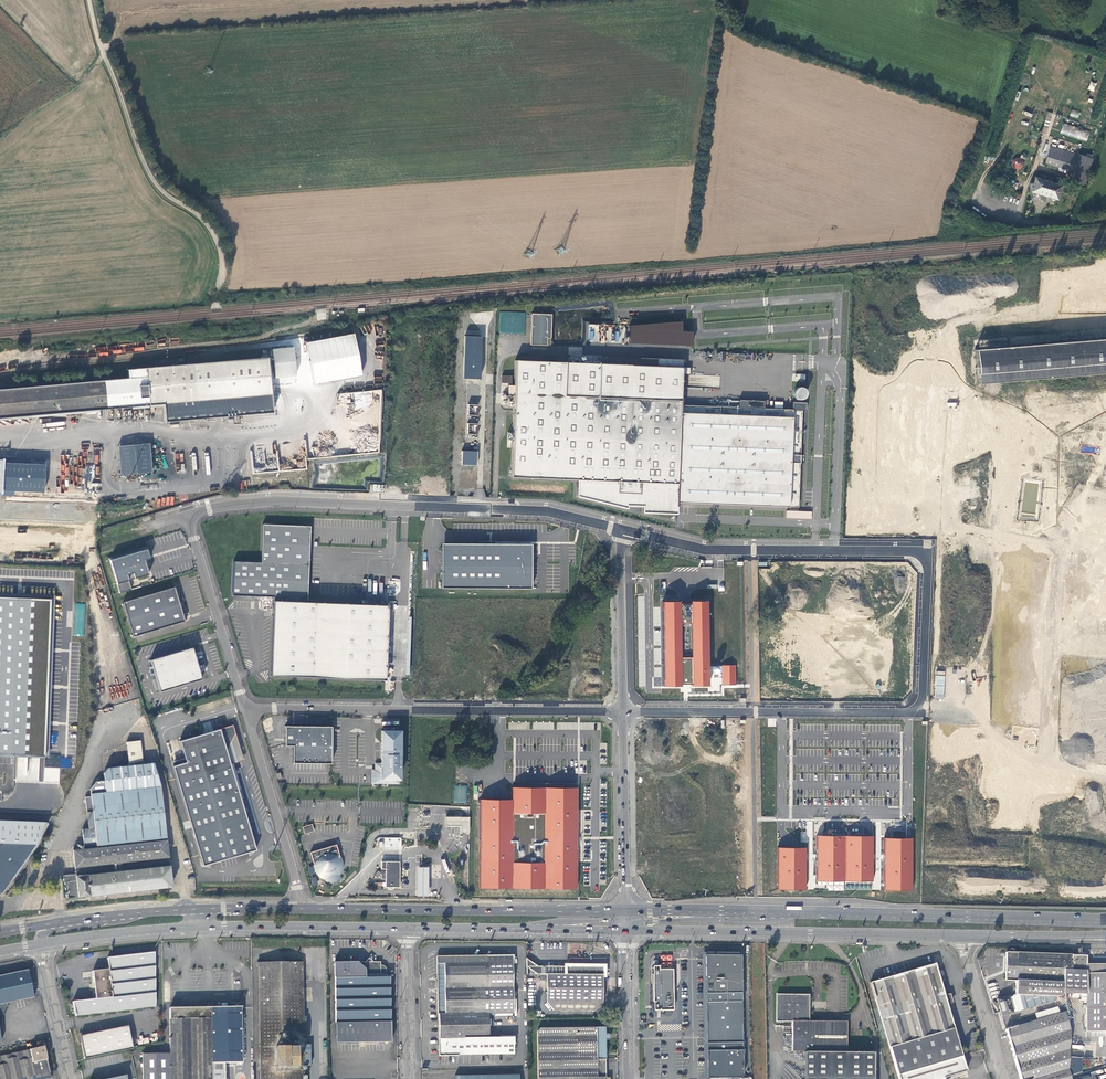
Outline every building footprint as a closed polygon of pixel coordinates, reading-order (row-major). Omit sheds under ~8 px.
[(1094,91),(1096,83),(1091,81),(1088,89),(1094,91)] [(1071,109),(1069,116),(1078,118),(1080,112),(1071,109)] [(1096,128),(1047,113),(1041,134),(1089,149),(1096,128)] [(1050,146),(1045,163),(1073,172),(1078,155),(1050,146)] [(1070,181),(1084,186),(1092,159),(1078,155),(1073,172),(1070,181)] [(1020,170),(1025,162),(1015,156),(1010,165),(1020,170)] [(1049,177),(1036,173),(1030,192),(1056,199),(1060,187),(1062,181),(1057,179),(1056,185),(1047,183),(1049,177)] [(317,320),(325,320),(326,311),(317,310),(317,320)] [(1048,321),(1057,321),(1056,311),(1048,311),(1048,321)] [(552,314),(532,313),(531,345),(547,345),(548,337),(551,337),(552,314)] [(682,321),(629,326),(629,343),(691,345),(692,331),(682,331),(682,321)] [(307,342),(314,384),(363,376),(356,334),(307,342)] [(482,337),(465,336),(463,378),(480,379),(482,337)] [(1105,373),(1105,339),(976,349),(978,382),(1105,373)] [(294,346),(272,348),(275,378),(297,376),(294,346)] [(517,361),(514,361),(508,477),(574,481),(573,502),(624,505),(624,507),(640,507),(639,513),(674,515),(674,502),(797,508),(801,411),(791,410),(762,409),(738,408),(678,404),(680,360),(638,358),(637,366),(539,361),(540,354),(528,353),(528,357),(518,357),(517,361)] [(129,369),(129,378),(30,387),(32,415),(164,404),(165,421),(273,411),(268,356),(129,369)] [(32,415),(30,387),(0,389),(0,418),(32,415)] [(802,398),(803,397),(804,395),(804,392),(803,390),(802,389),(800,387),(798,387),(796,387),(794,388),(792,389),(791,391),(791,393),(791,396),(792,398),(794,399),(796,400),(798,400),(800,400),(802,398)] [(738,400),(738,408),(762,409),(764,401),(738,400)] [(791,402),(791,410),(801,411),(805,411),(805,403),(791,402)] [(470,424),(477,424),(479,405),(468,404),(466,432),(475,433),(475,426),(470,426),(470,424)] [(150,443),(119,446),(121,472),(152,469),(150,443)] [(477,452),(463,451),(462,465),(476,466),(477,452)] [(92,498),(94,464),(1,460),(1,457),(0,456),(0,490),(2,490),(2,493),(92,498)] [(811,519),(812,511),(786,510),(786,518),(811,519)] [(274,675),(388,680),(391,605),(309,602),(312,526),(263,524),(261,562),(233,561),(232,596),(275,597),(275,601),(276,601),(274,675)] [(454,544),(443,544),(443,588),(532,588),(532,544),(454,544)] [(147,550),(111,560),(120,593),(131,589),(127,575),(134,573),(136,578),(149,574),(145,560),(150,558),(147,550)] [(185,621),(174,587),(123,603),(134,637),(185,621)] [(15,756),(45,757),(52,600),(0,598),(0,756),(15,756)] [(75,615),(85,615),(85,603),(75,603),(75,615)] [(660,611),(662,687),(707,686),(705,604),(660,605),(660,611)] [(75,636),(84,636),(84,620),(81,619),(81,622),(75,622),(75,636)] [(202,679),(193,647),(151,660),(160,691),(202,679)] [(944,699),(945,675),(945,671),(937,671),(937,675),(936,675),(935,699),(944,699)] [(231,763),(244,759),(233,724),(220,728),(231,763)] [(332,763),(332,726),(286,726),(285,745),(293,745),(293,763),(332,763)] [(173,766),(202,865),(255,849),(231,763),(220,728),(180,740),(185,758),(186,762),(173,766)] [(400,779),(400,728),(394,728),(393,731),(382,731),(382,743),(382,764),(376,764),(376,783),(393,783),(393,779),(400,779)] [(86,797),(87,812),(93,811),(95,828),(89,828),(82,829),(84,849),(73,850),(76,878),(64,880),(65,880),(67,897),(172,886),(163,811),(160,785),(153,763),(143,764),(140,740),(127,742),(129,765),(108,768),(104,772),(105,780),(97,781),(91,788),(91,793),(91,796),(86,797)] [(172,761),(173,766),(186,762),(185,758),(172,761)] [(467,803),(467,785),(454,785),(454,802),(467,803)] [(577,889),(577,788),(514,787),(513,800),(480,800),(480,888),(577,889)] [(445,817),(445,825),(453,825),(460,825),(460,832),(468,832),(468,817),(453,817),(445,817)] [(4,892),(38,844),(48,822),(0,820),(0,843),(3,843),(10,843),(0,857),(0,895),(4,892)] [(48,822),(38,844),(4,892),(0,895),(0,897),(5,894),(39,845),(50,823),(48,822)] [(313,824),(302,827),(304,834),(315,831),(313,824)] [(817,878),(845,878),(846,832),(818,832),(817,878)] [(873,832),(846,832),(845,878),(873,879),(873,832)] [(913,835),(885,834),(884,887),(912,888),(913,835)] [(401,849),(402,838),(377,837),(376,849),(401,849)] [(808,843),(781,842),(780,885),(807,886),(808,843)] [(10,843),(3,843),(0,848),(0,857),(10,843)] [(322,878),(325,879),(326,881),(328,883),(330,883),(333,883),(335,883),(337,882),(339,880),(340,879),(340,875),(342,874),(343,871),(344,867),(344,864),(344,862),(342,856),(341,857),(337,844),(310,851),(314,865),(315,869),(316,872),(318,875),(320,877),(322,878)] [(391,886),(399,886),(400,874),(400,860),(382,860),(382,868),(386,868),(386,886),(391,886)] [(417,895),(428,896),(428,892),(429,866),(417,866),(417,892),(417,895)] [(1006,890),(1014,890),(1015,881),(1007,881),(1006,890)] [(748,951),(710,950),(713,1076),(750,1076),(748,951)] [(76,1017),(157,1007),(157,993),(156,993),(157,979),(156,979),(157,966),(156,966),(156,952),(107,958),(108,966),(109,970),(93,971),(96,999),(72,1002),(73,1004),(70,1005),(71,1011),(72,1011),(72,1014),(75,1014),(76,1017)] [(1077,994),(1079,956),(1006,952),(1005,980),(1015,981),(1015,994),(1017,994),(1022,1010),(1069,996),(1069,994),(1077,994)] [(489,1014),(494,1013),(514,1013),(513,986),(512,963),(513,963),(513,956),(437,957),(438,1014),(439,1014),(440,1055),(514,1055),(514,1037),(489,1038),(489,1025),(489,1019),(489,1014)] [(1079,956),(1077,994),(1080,994),(1080,1001),(1086,1001),(1086,1032),(1089,1032),(1105,1032),(1105,964),(1085,964),(1085,956),(1079,956)] [(539,966),(527,958),(528,967),(537,974),(547,975),(565,975),(566,966),(555,965),(554,966),(548,966),(548,967),(539,966)] [(304,961),(258,962),(259,1037),(275,1037),(275,1032),(284,1032),(284,1023),(305,1023),(304,961)] [(334,962),(336,1042),(391,1041),(390,975),(386,975),(386,970),(383,965),(380,965),(380,961),(334,962)] [(870,982),(899,1078),(943,1078),(942,1078),(966,1071),(962,1056),(947,1005),(934,963),(904,972),(900,973),(870,982)] [(604,975),(604,979),(608,979),(608,965),(566,964),(566,966),(565,975),(604,975)] [(663,968),(663,965),(656,965),(657,1009),(677,1009),(676,967),(663,968)] [(1,1019),(5,1015),(6,1011),(8,1006),(8,1004),(35,998),(29,970),(0,976),(0,1019),(1,1019)] [(565,975),(547,975),(546,1002),(554,1011),(597,1011),(604,1003),(604,994),(604,979),(604,975),(565,975)] [(807,995),(778,994),(778,1021),(792,1021),(792,1051),(804,1051),(846,1051),(846,1021),(807,1021),(807,995)] [(1016,1011),(1022,1010),(1017,994),(1015,994),(1011,995),(1016,1011)] [(997,999),(1002,1016),(1013,1013),(1008,996),(997,999)] [(212,1062),(224,1062),(242,1062),(241,1007),(227,1007),(227,1003),(221,1003),(221,1007),(210,1007),(210,1018),(183,1019),(182,1008),(169,1008),(170,1053),(142,1054),(142,1078),(212,1078),(212,1062)] [(210,1007),(182,1008),(183,1019),(210,1018),(210,1007)] [(1069,1076),(1068,1070),(1070,1030),(1064,1012),(1006,1029),(1020,1078),(1058,1078),(1069,1076)] [(135,1050),(130,1026),(104,1032),(80,1037),(86,1060),(130,1051),(135,1050)] [(605,1059),(605,1041),(606,1041),(607,1041),(608,1041),(610,1040),(610,1038),(610,1037),(610,1035),(609,1035),(608,1034),(606,1034),(605,1034),(605,1035),(605,1028),(539,1029),(537,1031),(537,1078),(604,1078),(604,1077),(605,1077),(597,1077),(596,1060),(605,1059)] [(1089,1047),(1082,1041),(1075,1041),(1074,1074),(1081,1072),(1081,1058),(1088,1058),(1089,1047)] [(310,1046),(278,1044),(277,1067),(274,1067),(276,1074),(275,1078),(308,1078),(310,1046)] [(50,1073),(46,1053),(44,1047),(0,1056),(0,1078),(20,1078),(50,1073)] [(804,1051),(804,1078),(874,1078),(874,1051),(846,1051),(804,1051)] [(605,1077),(605,1059),(596,1060),(597,1077),(605,1077)] [(212,1062),(212,1078),(225,1078),(224,1062),(212,1062)]
